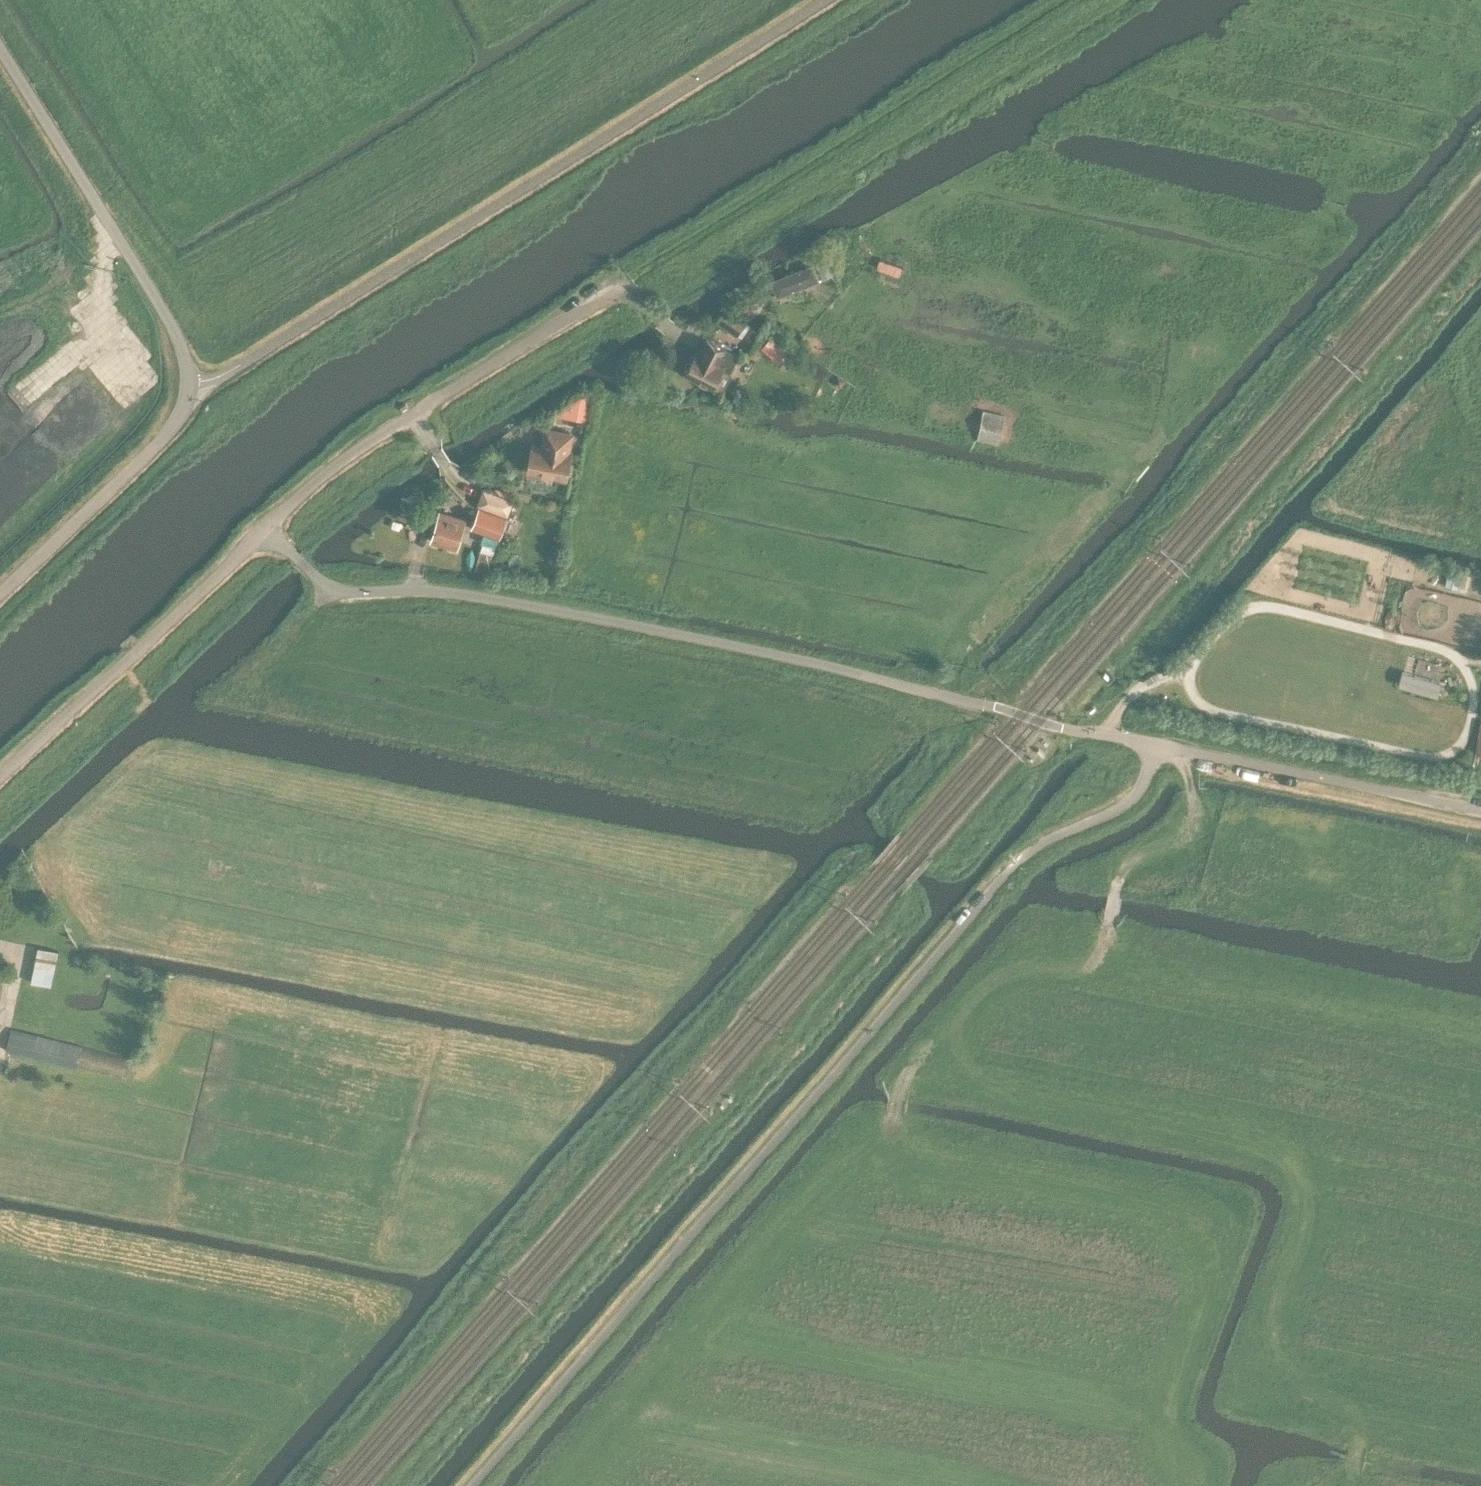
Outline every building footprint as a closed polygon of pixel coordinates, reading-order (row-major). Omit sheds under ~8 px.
[(882,257),(879,264),(901,272),(904,264),(882,257)] [(737,335),(737,334),(748,319),(727,303),(715,320),(737,335)] [(771,335),(761,346),(770,354),(780,344),(771,335)] [(713,387),(720,373),(724,366),(730,369),(738,354),(707,338),(700,352),(696,350),(691,360),(688,359),(684,368),(686,369),(685,372),(713,387)] [(583,391),(552,412),(591,419),(596,393),(583,391)] [(978,438),(999,444),(1005,414),(984,409),(978,438)] [(573,427),(548,422),(545,439),(535,438),(530,463),(568,470),(573,445),(570,444),(573,427)] [(480,505),(508,515),(515,497),(487,486),(480,505)] [(509,516),(508,515),(480,505),(471,527),(500,537),(509,516)] [(458,547),(466,518),(439,510),(430,539),(458,547)] [(1401,685),(1439,693),(1447,662),(1408,653),(1401,685)] [(31,980),(52,984),(59,950),(38,946),(31,980)] [(145,1058),(39,1033),(11,1026),(6,1047),(140,1079),(145,1058)]
